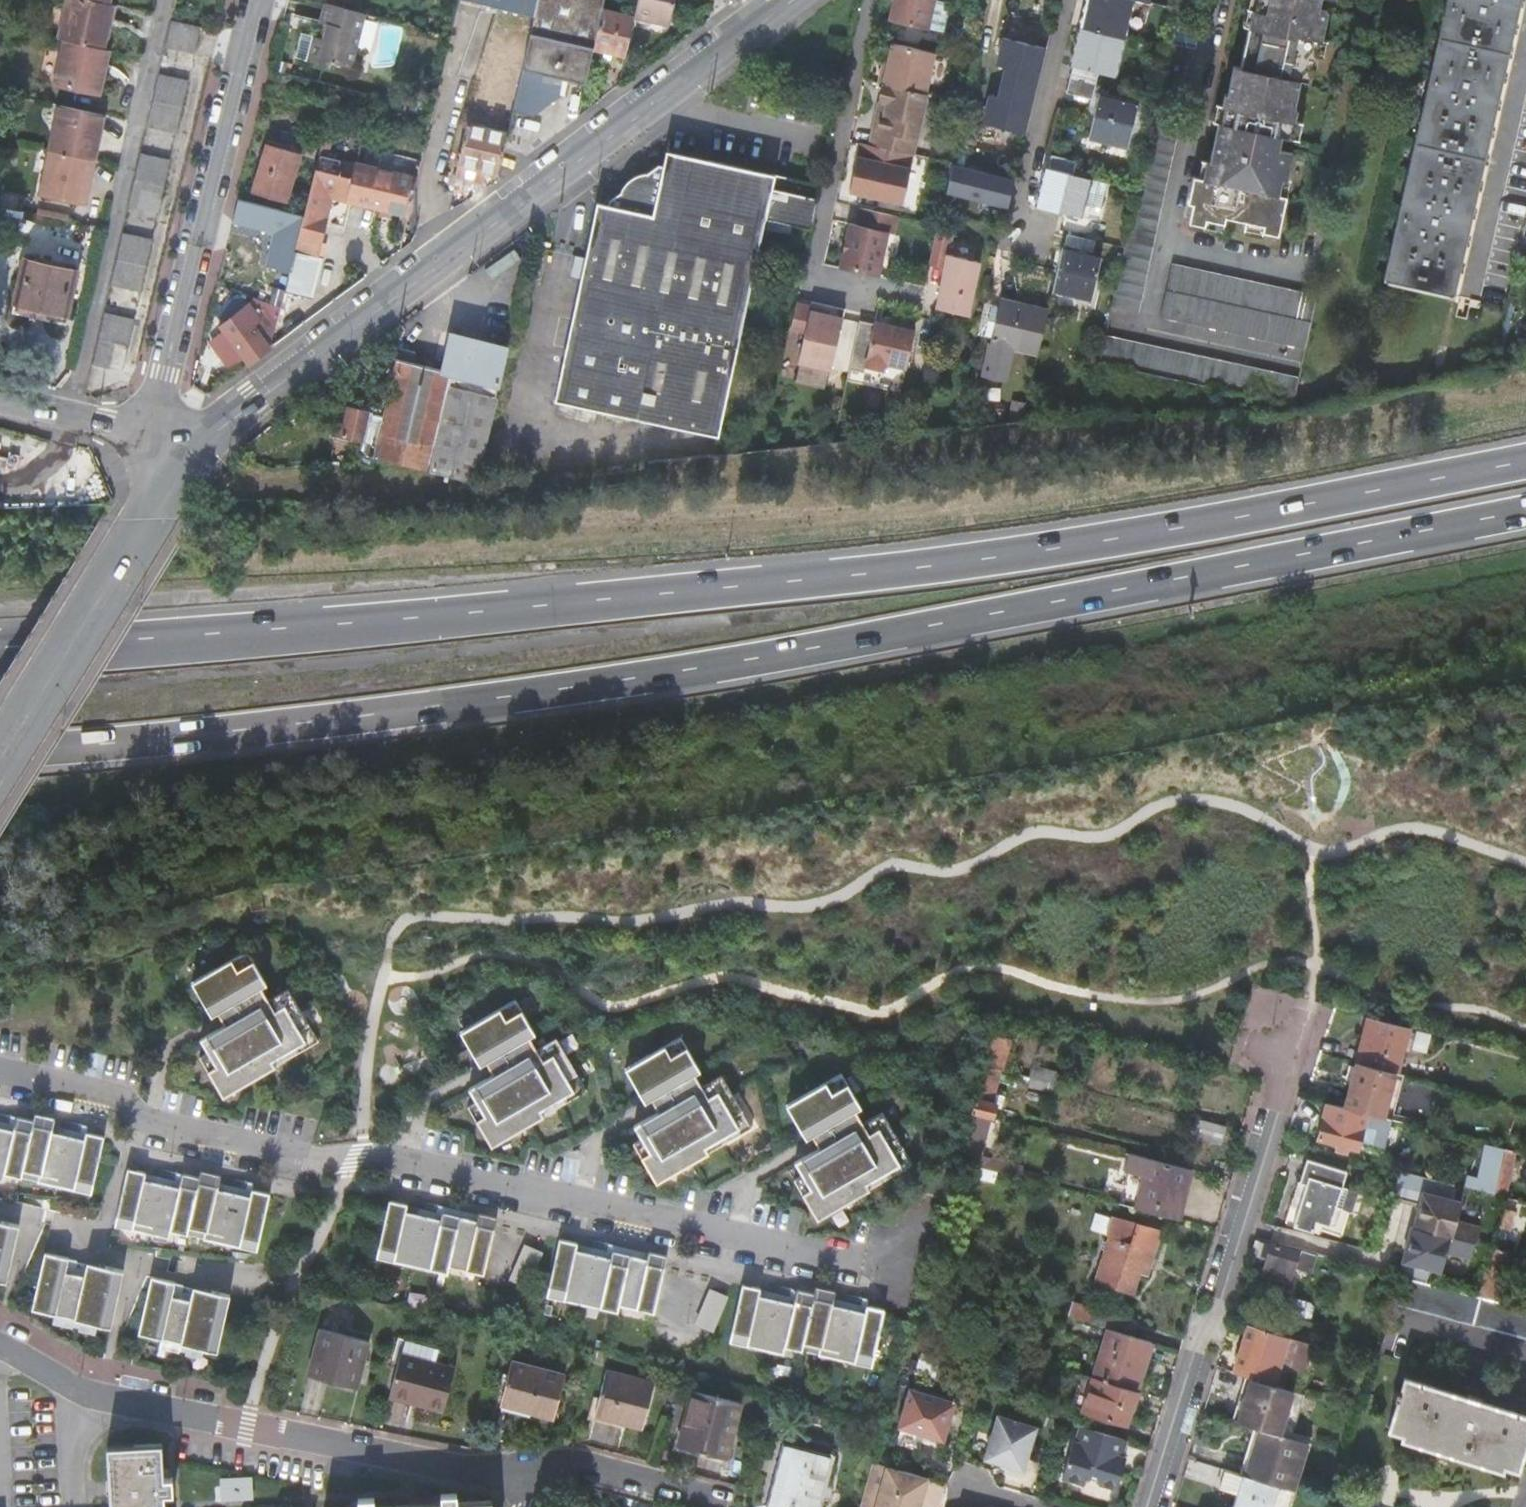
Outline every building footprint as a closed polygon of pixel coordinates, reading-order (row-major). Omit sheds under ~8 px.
[(55,83),(96,92),(100,92),(109,47),(106,47),(104,46),(114,2),(110,1),(110,0),(69,0),(62,37),(64,37),(55,83)] [(535,16),(539,0),(473,0),(535,16)] [(535,16),(532,30),(523,69),(513,111),(535,116),(561,96),(565,78),(587,83),(595,48),(603,9),(605,0),(539,0),(535,16)] [(635,17),(637,17),(652,20),(671,24),(676,0),(639,0),(635,17)] [(890,20),(928,28),(935,0),(895,0),(890,20)] [(1073,65),(1075,66),(1069,92),(1095,99),(1102,72),(1118,76),(1135,0),(1088,0),(1073,65)] [(1204,227),(1205,227),(1206,221),(1224,225),(1226,219),(1245,223),(1263,227),(1262,233),(1263,233),(1278,236),(1286,197),(1278,195),(1281,179),(1286,180),(1292,153),(1277,150),(1280,137),(1290,139),(1293,122),(1296,110),(1293,110),(1299,81),(1309,83),(1312,69),(1314,70),(1317,59),(1317,58),(1314,58),(1317,41),(1320,41),(1321,40),(1327,12),(1317,10),(1319,0),(1258,0),(1256,11),(1252,28),(1249,27),(1249,28),(1240,69),(1233,67),(1227,95),(1225,94),(1222,107),(1225,107),(1222,124),(1218,124),(1212,151),(1210,163),(1206,180),(1198,179),(1193,177),(1187,204),(1192,205),(1188,224),(1204,227)] [(1464,233),(1459,232),(1462,219),(1467,221),(1495,97),(1489,96),(1492,84),(1498,85),(1512,22),(1506,21),(1509,9),(1515,10),(1517,0),(1451,0),(1388,282),(1450,297),(1464,233)] [(364,12),(324,3),(320,22),(323,23),(327,24),(324,39),(320,38),(315,37),(308,61),(331,66),(332,62),(352,67),(364,12)] [(635,17),(603,9),(595,48),(627,56),(635,17)] [(1506,21),(1512,22),(1515,10),(1509,9),(1506,21)] [(651,27),(652,20),(637,17),(635,23),(651,27)] [(202,25),(174,19),(168,44),(197,51),(202,25)] [(1048,48),(1004,38),(997,65),(1006,67),(999,98),(990,95),(983,123),(1027,134),(1048,48)] [(1326,41),(1321,40),(1320,41),(1317,41),(1314,58),(1317,58),(1317,59),(1322,60),(1326,41)] [(882,66),(879,82),(872,89),(882,91),(915,98),(935,52),(892,42),(889,60),(887,67),(882,66)] [(161,72),(149,123),(178,130),(190,79),(161,72)] [(1489,96),(1495,97),(1498,85),(1492,84),(1489,96)] [(882,91),(872,89),(868,107),(876,109),(873,120),(866,118),(862,135),(870,137),(866,152),(859,150),(849,148),(839,196),(892,208),(903,160),(916,98),(915,98),(882,91)] [(1139,101),(1102,93),(1092,136),(1129,145),(1139,101)] [(39,101),(20,97),(18,106),(37,110),(42,111),(44,102),(39,101)] [(59,105),(40,193),(86,202),(103,114),(59,105)] [(876,109),(868,107),(866,118),(873,120),(876,109)] [(1182,119),(1154,112),(1111,307),(1139,313),(1182,119)] [(1302,124),(1293,122),(1290,139),(1298,141),(1302,124)] [(486,172),(499,175),(508,133),(469,124),(457,178),(483,184),(486,172)] [(870,137),(862,135),(859,150),(866,152),(870,137)] [(269,146),(254,191),(286,201),(300,155),(269,146)] [(143,152),(131,203),(160,209),(171,158),(143,152)] [(313,183),(305,215),(299,239),(296,253),(318,258),(327,222),(345,226),(351,202),(410,216),(418,180),(422,162),(382,152),(377,170),(359,166),(355,180),(336,175),(340,161),(320,156),(313,183)] [(1037,205),(1071,213),(1080,174),(1075,173),(1078,160),(1053,155),(1049,167),(1047,166),(1037,205)] [(760,226),(807,235),(816,189),(704,165),(661,156),(658,171),(653,170),(640,179),(637,179),(633,180),(630,181),(627,183),(624,185),(621,188),(618,191),(617,195),(616,199),(604,208),(603,212),(593,210),(551,407),(714,441),(760,226)] [(948,190),(1010,206),(1018,176),(956,159),(948,190)] [(1087,216),(1104,218),(1108,178),(1092,176),(1087,216)] [(1290,180),(1286,180),(1281,179),(1278,195),(1286,197),(1290,180)] [(252,221),(257,204),(240,200),(227,250),(244,254),(247,240),(260,243),(264,224),(252,221)] [(42,215),(16,209),(13,226),(39,232),(42,215)] [(889,220),(852,211),(849,228),(840,226),(837,242),(834,255),(830,271),(870,279),(879,236),(885,237),(889,220)] [(1459,232),(1464,233),(1467,221),(1462,219),(1459,232)] [(1205,227),(1204,227),(1204,228),(1223,232),(1224,225),(1206,221),(1205,227)] [(1263,234),(1263,233),(1262,233),(1263,227),(1245,223),(1244,230),(1263,234)] [(113,281),(142,288),(153,237),(125,231),(113,281)] [(1058,266),(1053,289),(1093,298),(1103,255),(1095,252),(1097,238),(1070,232),(1067,247),(1063,246),(1058,266)] [(946,236),(931,233),(924,267),(940,271),(931,310),(960,316),(973,262),(942,256),(946,236)] [(19,261),(18,267),(23,268),(15,314),(53,322),(55,312),(69,315),(78,271),(63,268),(64,264),(41,259),(41,263),(24,260),(24,262),(19,261)] [(1306,347),(1318,295),(1172,264),(1160,317),(1306,347)] [(992,341),(1039,353),(1049,310),(1002,299),(992,341)] [(272,347),(277,329),(271,320),(267,322),(264,318),(260,321),(250,306),(223,325),(223,330),(248,365),(272,347)] [(811,312),(787,307),(782,332),(798,335),(791,365),(824,372),(835,321),(820,318),(814,317),(811,312)] [(812,307),(811,312),(814,317),(820,318),(823,308),(812,307)] [(96,360),(109,364),(115,339),(129,342),(135,317),(107,310),(96,360)] [(868,327),(853,324),(842,372),(858,376),(859,370),(879,374),(880,366),(901,371),(909,333),(868,325),(868,327)] [(464,479),(476,482),(508,347),(495,344),(462,335),(444,331),(440,344),(450,346),(448,352),(444,371),(413,364),(417,353),(400,348),(384,414),(382,414),(374,443),(377,444),(373,457),(429,471),(464,479)] [(1099,362),(1294,404),(1300,376),(1105,336),(1099,362)] [(450,346),(440,344),(439,350),(448,352),(450,346)] [(369,464),(374,443),(382,414),(379,413),(380,410),(379,408),(371,406),(368,407),(368,410),(349,406),(344,423),(338,421),(335,433),(362,440),(356,461),(369,464)] [(248,950),(192,982),(212,1016),(218,1013),(225,1025),(201,1039),(208,1052),(200,1057),(223,1097),(319,1041),(288,988),(269,999),(262,987),(268,984),(248,950)] [(1255,982),(1248,1007),(1269,1012),(1271,1002),(1279,1004),(1283,989),(1255,982)] [(588,1090),(557,1037),(537,1048),(530,1036),(536,1033),(516,999),(461,1031),(480,1065),(486,1062),(493,1074),(469,1088),(477,1101),(469,1106),(492,1146),(588,1090)] [(1356,1062),(1398,1072),(1411,1028),(1368,1016),(1356,1062)] [(753,1127),(722,1074),(703,1085),(696,1073),(701,1070),(681,1035),(626,1068),(646,1102),(652,1098),(659,1110),(634,1125),(642,1138),(634,1142),(657,1183),(753,1127)] [(1368,1114),(1392,1120),(1404,1074),(1398,1072),(1356,1062),(1345,1108),(1368,1114)] [(1034,1064),(1032,1083),(1057,1085),(1058,1066),(1034,1064)] [(985,1066),(973,1113),(989,1118),(994,1119),(998,1107),(1004,1108),(1007,1096),(996,1093),(1002,1070),(985,1066)] [(818,1219),(914,1163),(883,1110),(864,1121),(856,1109),(862,1106),(842,1072),(787,1104),(807,1138),(813,1134),(820,1147),(795,1161),(803,1174),(795,1179),(818,1219)] [(1359,1150),(1368,1114),(1345,1108),(1328,1104),(1319,1140),(1359,1150)] [(960,1161),(976,1165),(983,1141),(989,1118),(973,1113),(967,1137),(960,1161)] [(92,1194),(105,1137),(87,1133),(85,1139),(50,1131),(52,1125),(17,1117),(14,1130),(0,1127),(0,1173),(39,1182),(41,1175),(75,1183),(74,1190),(92,1194)] [(1224,1146),(1230,1126),(1200,1119),(1195,1139),(1224,1146)] [(1506,1149),(1495,1146),(1487,1176),(1498,1179),(1506,1149)] [(1498,1179),(1494,1194),(1505,1197),(1516,1152),(1506,1149),(1498,1179)] [(1133,1170),(1125,1204),(1183,1219),(1185,1209),(1195,1170),(1151,1159),(1134,1155),(1130,1170),(1133,1170)] [(1337,1207),(1343,1189),(1348,1172),(1308,1160),(1301,1183),(1307,1185),(1294,1227),(1314,1232),(1317,1222),(1333,1227),(1335,1227),(1337,1227),(1337,1226),(1338,1226),(1344,1209),(1337,1207)] [(146,1173),(128,1169),(115,1226),(133,1230),(135,1223),(205,1239),(206,1232),(241,1240),(239,1247),(258,1251),(271,1194),(252,1190),(251,1196),(216,1188),(218,1182),(183,1174),(180,1187),(145,1180),(146,1173)] [(1402,1171),(1394,1197),(1421,1204),(1418,1219),(1424,1220),(1423,1228),(1416,1226),(1416,1227),(1470,1241),(1477,1243),(1479,1243),(1483,1228),(1458,1221),(1463,1202),(1452,1199),(1455,1185),(1402,1171)] [(1360,1195),(1343,1189),(1337,1207),(1344,1209),(1354,1212),(1360,1195)] [(408,1205),(390,1201),(377,1258),(395,1262),(397,1255),(431,1263),(430,1270),(448,1274),(452,1261),(468,1264),(466,1271),(485,1275),(498,1218),(479,1214),(478,1220),(443,1213),(441,1219),(406,1211),(408,1205)] [(1504,1208),(1498,1228),(1508,1231),(1514,1211),(1504,1208)] [(1108,1232),(1113,1216),(1097,1211),(1092,1227),(1108,1232)] [(1156,1251),(1162,1230),(1113,1215),(1113,1216),(1108,1232),(1113,1234),(1112,1237),(1110,1236),(1097,1280),(1135,1292),(1148,1249),(1156,1251)] [(7,1283),(20,1225),(2,1221),(0,1228),(0,1281),(7,1283)] [(1404,1277),(1428,1283),(1432,1269),(1446,1272),(1451,1253),(1473,1258),(1477,1243),(1470,1241),(1413,1227),(1401,1276),(1404,1277)] [(1508,1231),(1498,1228),(1493,1248),(1502,1250),(1508,1231)] [(560,1239),(547,1297),(566,1301),(567,1294),(602,1302),(600,1308),(619,1313),(622,1299),(638,1303),(637,1309),(655,1314),(668,1256),(649,1252),(648,1259),(613,1251),(612,1258),(577,1250),(578,1243),(560,1239)] [(526,1241),(518,1264),(536,1270),(544,1247),(526,1241)] [(1294,1278),(1302,1250),(1271,1242),(1268,1252),(1267,1257),(1271,1258),(1268,1269),(1294,1278)] [(1502,1250),(1493,1248),(1487,1266),(1502,1270),(1507,1251),(1502,1250)] [(69,1258),(45,1253),(33,1310),(112,1328),(124,1271),(106,1267),(103,1281),(66,1273),(69,1258)] [(1478,1296),(1493,1300),(1502,1270),(1487,1266),(1478,1296)] [(176,1282),(152,1277),(139,1334),(218,1352),(231,1295),(212,1290),(209,1304),(173,1296),(176,1282)] [(743,1284),(730,1342),(749,1346),(750,1339),(820,1355),(821,1348),(856,1356),(855,1363),(873,1367),(886,1309),(867,1305),(864,1319),(830,1311),(833,1297),(798,1289),(795,1303),(760,1295),(761,1288),(743,1284)] [(696,1321),(715,1329),(730,1293),(712,1285),(696,1321)] [(1071,1302),(1068,1313),(1087,1318),(1091,1308),(1071,1302)] [(1097,1307),(1092,1322),(1110,1327),(1130,1333),(1135,1318),(1097,1307)] [(1315,1344),(1291,1337),(1279,1333),(1251,1324),(1250,1324),(1235,1372),(1248,1376),(1276,1385),(1281,1368),(1305,1375),(1315,1344)] [(1110,1327),(1096,1376),(1138,1388),(1153,1340),(1130,1333),(1110,1327)] [(322,1331),(310,1377),(356,1389),(368,1343),(322,1331)] [(406,1340),(402,1354),(436,1363),(439,1349),(406,1340)] [(436,1363),(402,1354),(401,1354),(390,1398),(413,1404),(414,1399),(445,1407),(455,1368),(436,1363)] [(511,1365),(500,1405),(553,1418),(563,1377),(511,1365)] [(607,1371),(596,1415),(614,1420),(616,1414),(627,1417),(626,1422),(644,1427),(655,1383),(607,1371)] [(1138,1388),(1096,1376),(1085,1409),(1128,1421),(1138,1388)] [(1305,1394),(1276,1385),(1248,1376),(1243,1391),(1239,1404),(1234,1419),(1259,1427),(1292,1437),(1305,1394)] [(1390,1429),(1403,1433),(1402,1438),(1502,1467),(1503,1463),(1517,1468),(1525,1439),(1525,1415),(1405,1378),(1401,1391),(1397,1390),(1394,1398),(1399,1400),(1390,1429)] [(899,1426),(944,1440),(955,1401),(933,1394),(910,1387),(899,1426)] [(693,1391),(679,1446),(727,1458),(741,1403),(693,1391)] [(444,1412),(445,1407),(414,1399),(413,1404),(444,1412)] [(1023,1475),(1037,1426),(998,1415),(986,1457),(1009,1464),(1008,1470),(1023,1475)] [(1128,1438),(1082,1424),(1077,1441),(1075,1440),(1064,1476),(1086,1482),(1088,1475),(1102,1480),(1102,1482),(1118,1487),(1124,1467),(1127,1457),(1128,1456),(1123,1455),(1128,1438)] [(1278,1485),(1292,1489),(1307,1442),(1292,1437),(1259,1427),(1244,1474),(1278,1485)] [(768,1506),(819,1506),(833,1454),(785,1442),(768,1506)] [(109,1448),(112,1506),(165,1506),(165,1495),(174,1495),(173,1479),(164,1480),(162,1446),(109,1448)] [(930,1476),(889,1465),(874,1461),(861,1506),(921,1506),(930,1476)] [(1278,1485),(1244,1474),(1225,1469),(1220,1487),(1240,1494),(1235,1506),(1271,1506),(1278,1485)] [(222,1475),(222,1498),(255,1497),(255,1474),(222,1475)] [(492,1505),(458,1506),(457,1497),(442,1498),(443,1506),(492,1506),(492,1505)]
